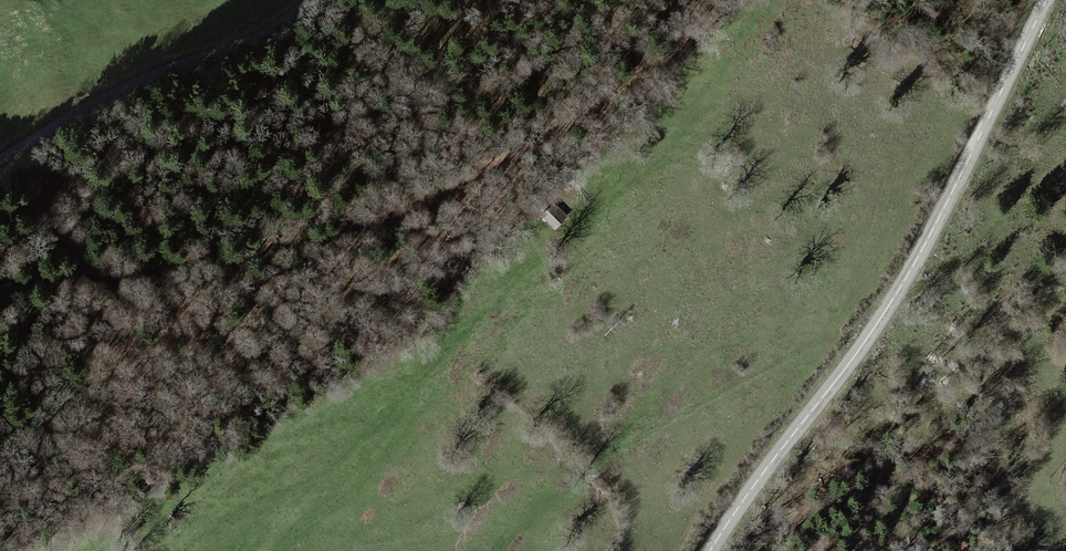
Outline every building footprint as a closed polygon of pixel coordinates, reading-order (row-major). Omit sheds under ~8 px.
[(569,216),(555,202),(541,215),(555,230),(569,216)]
